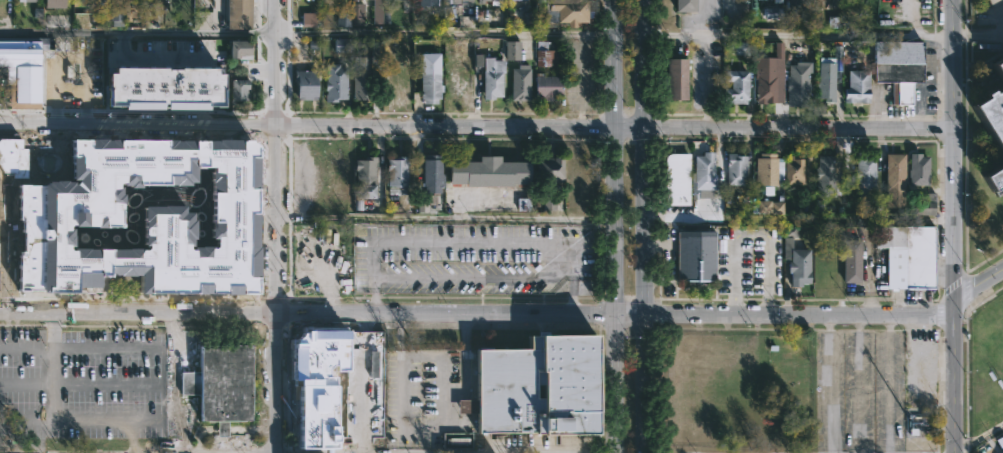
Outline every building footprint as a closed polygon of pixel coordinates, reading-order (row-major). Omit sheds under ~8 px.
[(64,0),(44,0),(44,8),(64,9),(64,0)] [(225,29),(226,0),(250,0),(249,29),(225,29)] [(451,5),(451,0),(472,0),(472,7),(460,6),(460,18),(443,17),(443,5),(451,5)] [(544,27),(544,0),(587,0),(587,22),(557,22),(557,27),(544,27)] [(674,11),(674,0),(695,0),(695,11),(693,11),(674,11)] [(789,8),(789,0),(809,0),(809,8),(789,8)] [(351,15),(362,16),(363,4),(351,4),(351,15)] [(110,6),(110,26),(123,26),(123,6),(110,6)] [(765,19),(780,19),(780,8),(765,8),(765,19)] [(302,28),(314,27),(314,13),(301,13),(302,28)] [(349,27),(350,13),(337,13),(336,27),(349,27)] [(334,52),(349,53),(350,39),(335,38),(334,52)] [(404,56),(381,56),(381,39),(405,40),(404,56)] [(196,67),(194,67),(194,40),(208,40),(208,67),(196,67)] [(229,57),(228,40),(248,40),(248,55),(241,55),(241,56),(237,56),(237,57),(229,57)] [(546,40),(546,50),(556,50),(556,66),(535,66),(535,40),(546,40)] [(0,41),(0,67),(8,67),(7,108),(39,109),(41,42),(0,41)] [(363,99),(352,99),(352,57),(370,57),(370,41),(380,41),(380,65),(378,65),(378,84),(372,84),(372,99),(363,99)] [(504,60),(519,60),(519,41),(504,41),(504,60)] [(843,41),(843,70),(836,70),(835,100),(826,100),(826,97),(819,97),(819,88),(818,88),(818,81),(820,81),(821,56),(835,57),(835,41),(843,41)] [(923,83),(912,83),(912,107),(906,107),(906,104),(892,104),(892,82),(874,82),(874,41),(923,41),(923,83)] [(735,53),(746,53),(746,42),(735,42),(735,53)] [(129,54),(129,98),(127,98),(127,101),(114,101),(114,98),(111,98),(112,96),(104,96),(104,84),(111,84),(112,60),(119,60),(119,53),(129,54)] [(991,61),(1002,54),(1002,79),(991,61)] [(492,57),(492,61),(503,61),(502,97),(493,97),(493,100),(482,99),(482,57),(492,57)] [(687,58),(687,100),(666,99),(666,88),(661,88),(662,77),(667,77),(667,58),(687,58)] [(188,59),(188,76),(190,76),(189,97),(188,97),(188,101),(166,101),(166,97),(165,97),(165,85),(172,85),(172,74),(168,74),(169,59),(188,59)] [(812,61),(812,72),(810,72),(809,81),(811,81),(810,106),(788,106),(788,74),(789,75),(790,63),(797,64),(797,60),(812,61)] [(405,62),(412,63),(412,89),(405,91),(405,103),(386,103),(386,71),(382,71),(382,64),(386,64),(386,62),(405,62)] [(462,62),(462,68),(470,68),(471,96),(447,96),(446,62),(462,62)] [(338,64),(338,66),(346,66),(346,100),(337,100),(337,102),(324,102),(325,64),(338,64)] [(527,66),(529,101),(510,101),(510,68),(517,68),(516,64),(527,64),(527,66)] [(767,65),(767,68),(778,68),(777,103),(757,104),(756,67),(763,67),(763,64),(767,65)] [(750,70),(749,100),(747,100),(747,102),(724,102),(724,87),(732,88),(732,80),(725,80),(726,69),(750,70)] [(316,80),(316,100),(296,100),(296,80),(293,80),(293,70),(318,70),(318,80),(316,80)] [(855,103),(844,102),(844,87),(848,87),(848,70),(869,71),(869,103),(855,103)] [(155,72),(155,77),(159,77),(158,97),(157,97),(157,101),(136,101),(136,97),(135,97),(135,77),(139,77),(140,72),(155,72)] [(439,73),(440,99),(437,99),(437,104),(424,105),(424,98),(420,98),(420,74),(439,73)] [(542,73),(542,76),(561,76),(561,97),(554,97),(554,101),(541,101),(541,96),(534,97),(534,73),(542,73)] [(223,77),(223,101),(200,101),(200,98),(198,98),(198,86),(200,86),(200,80),(206,80),(206,77),(223,77)] [(245,89),(245,93),(246,93),(246,102),(228,102),(228,79),(248,79),(248,89),(245,89)] [(991,91),(1002,83),(1002,116),(1001,117),(1002,120),(1002,157),(970,104),(984,95),(982,92),(990,88),(991,91)] [(255,294),(255,140),(69,141),(70,183),(19,183),(19,292),(97,292),(97,276),(137,276),(137,294),(255,294)] [(714,151),(716,190),(695,190),(694,182),(691,182),(691,173),(694,173),(694,156),(702,156),(702,151),(714,151)] [(746,157),(745,186),(725,185),(726,153),(739,153),(738,156),(746,156),(746,157)] [(775,153),(775,157),(777,157),(777,161),(783,161),(783,181),(778,181),(778,185),(755,186),(755,158),(759,158),(759,153),(775,153)] [(876,168),(875,189),(857,189),(857,179),(855,179),(856,153),(876,153),(876,168)] [(890,191),(885,191),(885,153),(904,153),(904,191),(890,191)] [(921,153),(921,156),(929,156),(928,186),(909,185),(909,153),(921,153)] [(689,205),(663,205),(664,158),(667,155),(684,154),(689,157),(689,205)] [(441,155),(442,182),(440,193),(421,193),(421,159),(423,159),(423,155),(441,155)] [(501,155),(501,161),(531,161),(531,183),(515,183),(515,186),(467,186),(467,183),(450,183),(450,161),(480,161),(480,155),(501,155)] [(836,156),(834,197),(815,196),(816,179),(814,179),(815,167),(818,167),(818,155),(836,156)] [(407,166),(407,187),(403,187),(403,194),(389,194),(389,187),(386,187),(386,159),(395,159),(395,156),(409,157),(408,166),(407,166)] [(794,156),(794,158),(802,159),(802,185),(784,184),(785,156),(794,156)] [(347,165),(351,166),(351,197),(331,196),(331,188),(327,188),(326,159),(336,159),(336,157),(347,157),(347,165)] [(375,157),(375,166),(382,166),(382,192),(374,192),(374,198),(355,198),(354,160),(365,160),(365,157),(375,157)] [(564,182),(539,182),(539,158),(563,157),(564,182)] [(314,160),(314,167),(317,167),(317,176),(315,176),(315,180),(318,180),(318,191),(292,191),(292,180),(295,180),(295,172),(293,172),(293,160),(314,160)] [(981,175),(1002,161),(1002,190),(994,195),(981,175)] [(935,214),(913,214),(913,201),(923,201),(923,198),(926,198),(926,193),(935,193),(935,214)] [(757,201),(757,214),(783,213),(783,201),(757,201)] [(793,238),(793,249),(811,249),(811,284),(803,284),(803,288),(792,287),(792,273),(789,273),(789,263),(784,263),(785,225),(798,225),(798,238),(793,238)] [(935,227),(935,288),(889,288),(889,248),(874,248),(874,227),(935,227)] [(678,281),(676,281),(676,232),(715,232),(715,281),(678,281)] [(314,234),(299,234),(298,268),(313,269),(314,234)] [(847,283),(844,283),(844,240),(861,240),(861,283),(847,283)] [(548,331),(548,337),(595,337),(596,437),(541,437),(533,436),(533,434),(477,435),(476,414),(456,414),(456,401),(475,401),(475,350),(527,350),(527,336),(537,336),(537,331),(548,331)] [(254,344),(254,400),(249,400),(249,419),(227,419),(227,435),(215,435),(216,421),(197,421),(197,393),(179,393),(179,369),(196,370),(196,344),(254,344)] [(313,451),(313,452),(305,452),(305,450),(296,450),(296,386),(321,386),(321,345),(330,346),(330,385),(359,385),(359,449),(334,449),(334,451),(313,451)] [(471,449),(442,450),(442,433),(471,433),(471,449)]
